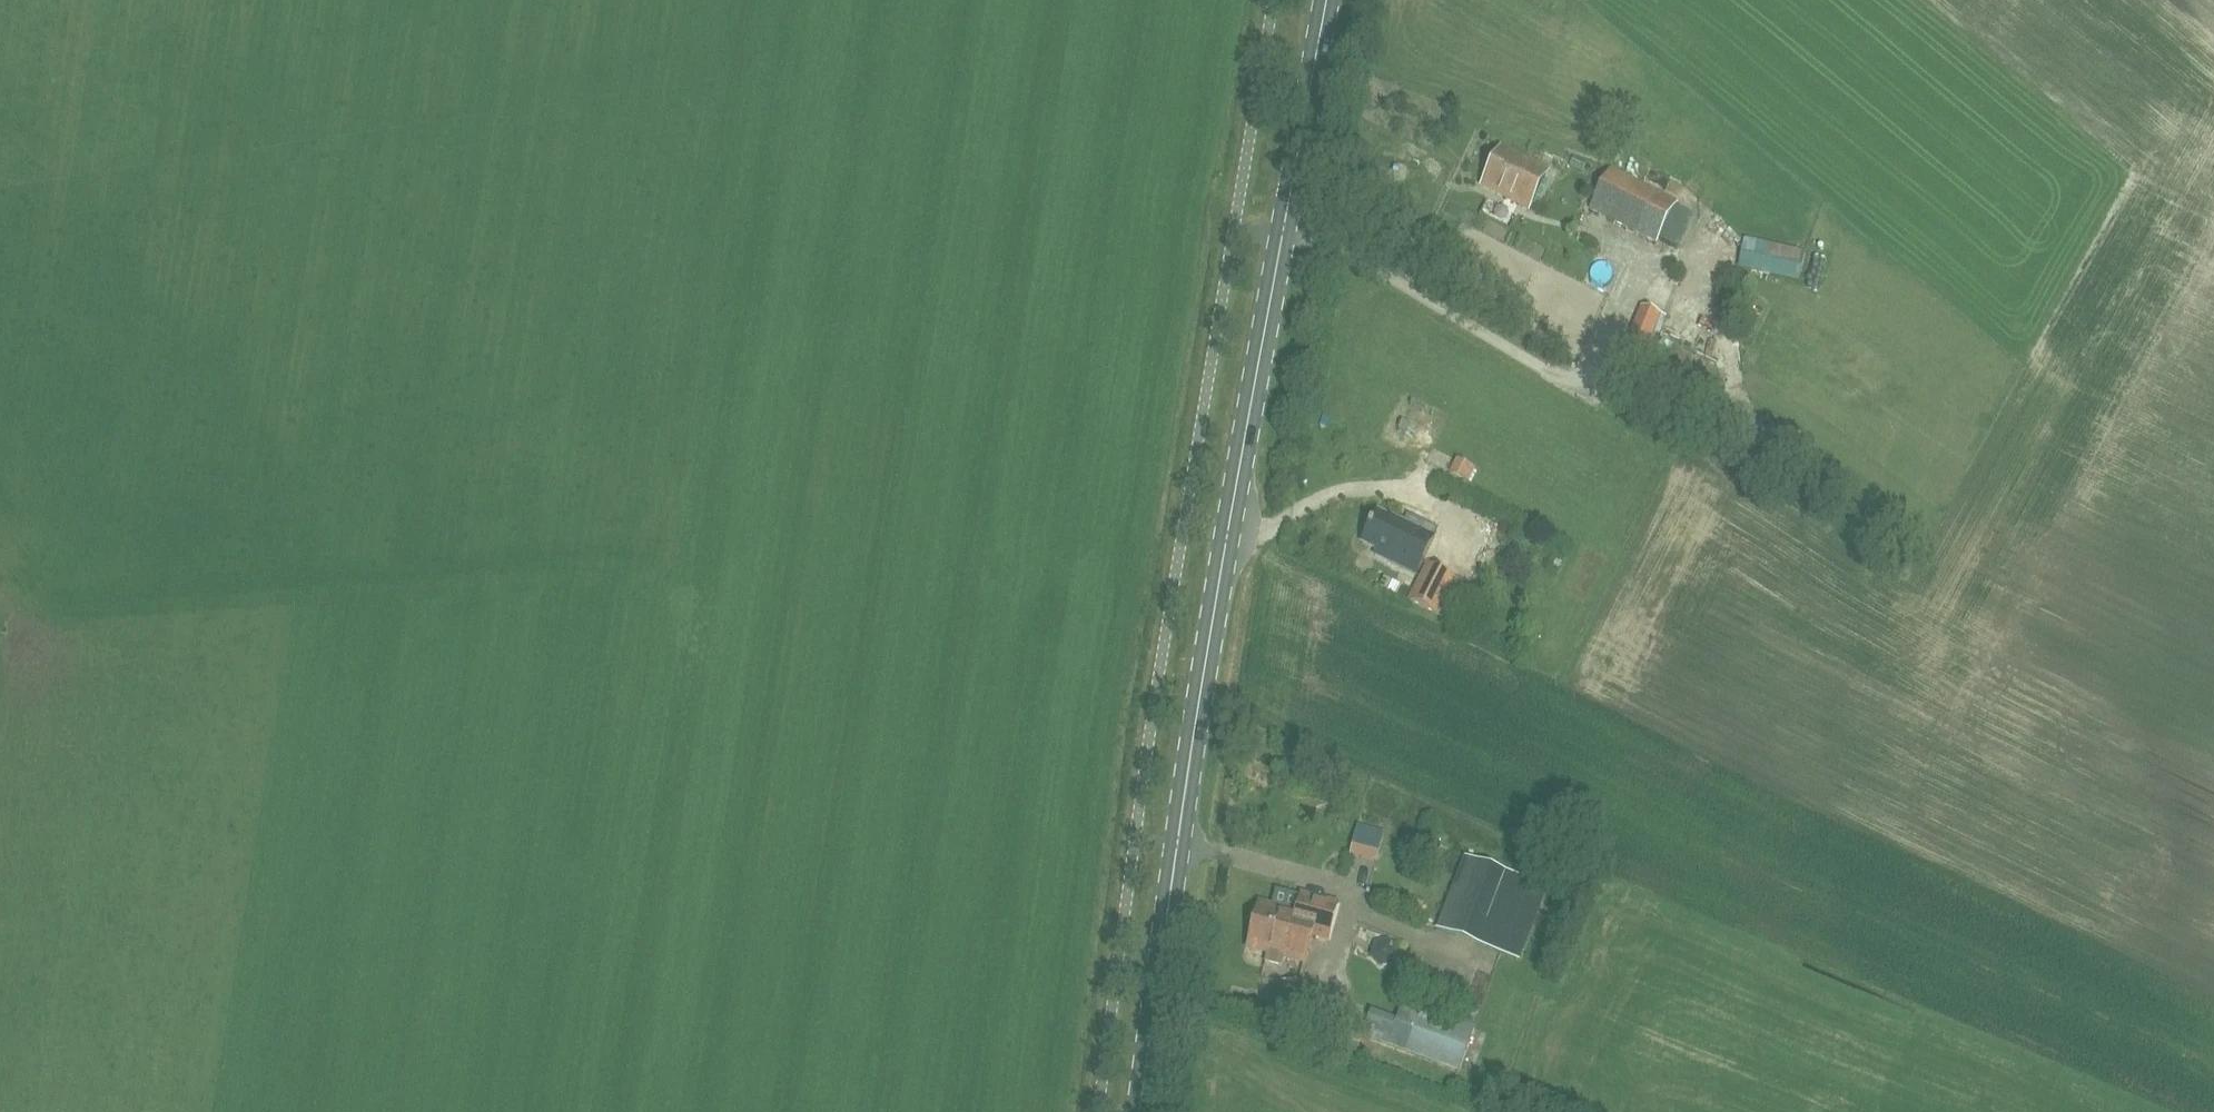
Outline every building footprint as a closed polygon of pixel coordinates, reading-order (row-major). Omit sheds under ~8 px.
[(1530,210),(1548,175),(1501,150),(1483,186),(1530,210)] [(1657,244),(1677,204),(1611,170),(1591,210),(1657,244)] [(1796,281),(1803,255),(1747,242),(1741,268),(1796,281)] [(1674,347),(1675,346),(1655,335),(1663,316),(1642,307),(1624,350),(1645,359),(1662,366),(1641,404),(1695,434),(1695,433),(1735,457),(1747,438),(1706,415),(1727,378),(1674,347)] [(1727,369),(1728,351),(1714,349),(1712,367),(1727,369)] [(1403,568),(1422,528),(1407,521),(1405,526),(1378,512),(1363,543),(1377,550),(1375,554),(1403,568)] [(1406,585),(1416,590),(1410,601),(1438,615),(1456,580),(1428,566),(1422,579),(1412,574),(1406,585)] [(1362,854),(1366,837),(1354,834),(1350,851),(1362,854)] [(1533,884),(1521,879),(1466,857),(1441,929),(1493,951),(1498,938),(1514,944),(1519,931),(1515,929),(1533,884)] [(1249,948),(1268,953),(1266,962),(1282,966),(1284,957),(1305,962),(1316,920),(1260,905),(1249,948)] [(1372,941),(1373,964),(1400,963),(1400,940),(1372,941)] [(1476,1026),(1403,1000),(1395,1019),(1370,1009),(1361,1034),(1309,1018),(1302,1045),(1358,1061),(1364,1037),(1460,1072),(1476,1026)]
